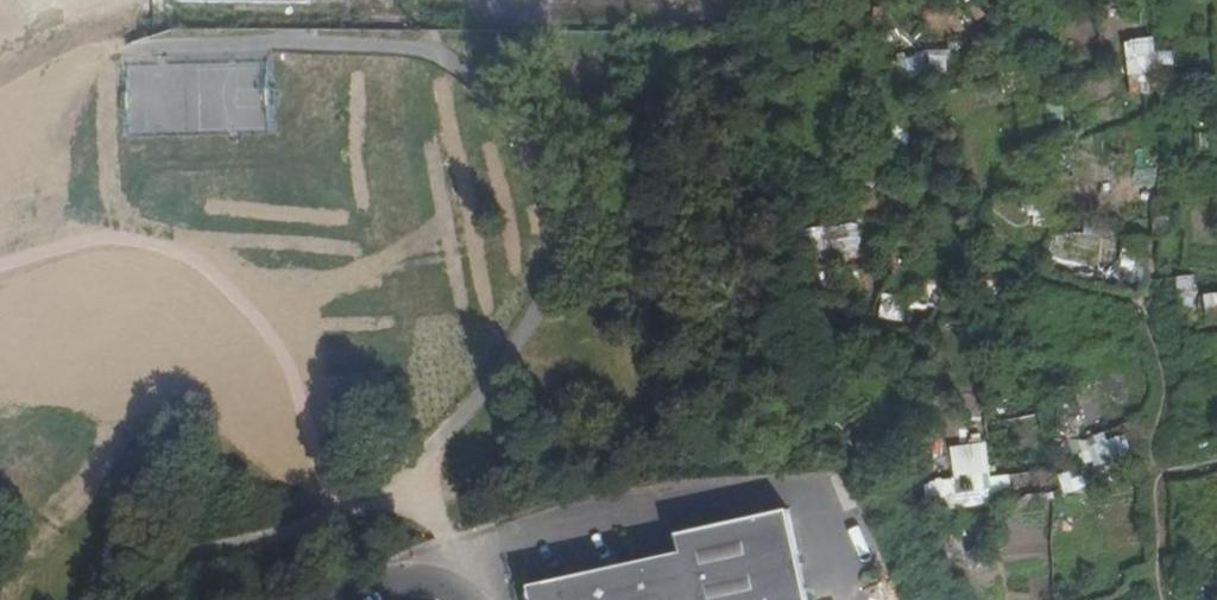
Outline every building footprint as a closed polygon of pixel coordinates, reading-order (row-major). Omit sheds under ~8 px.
[(1169,50),(1157,50),(1158,38),(1131,37),(1129,85),(1168,87),(1169,50)] [(1216,312),(1216,293),(1207,294),(1208,312),(1216,312)] [(955,504),(993,505),(993,477),(956,476),(955,504)] [(788,508),(677,532),(679,548),(536,579),(530,588),(532,599),(808,599),(788,508)]
